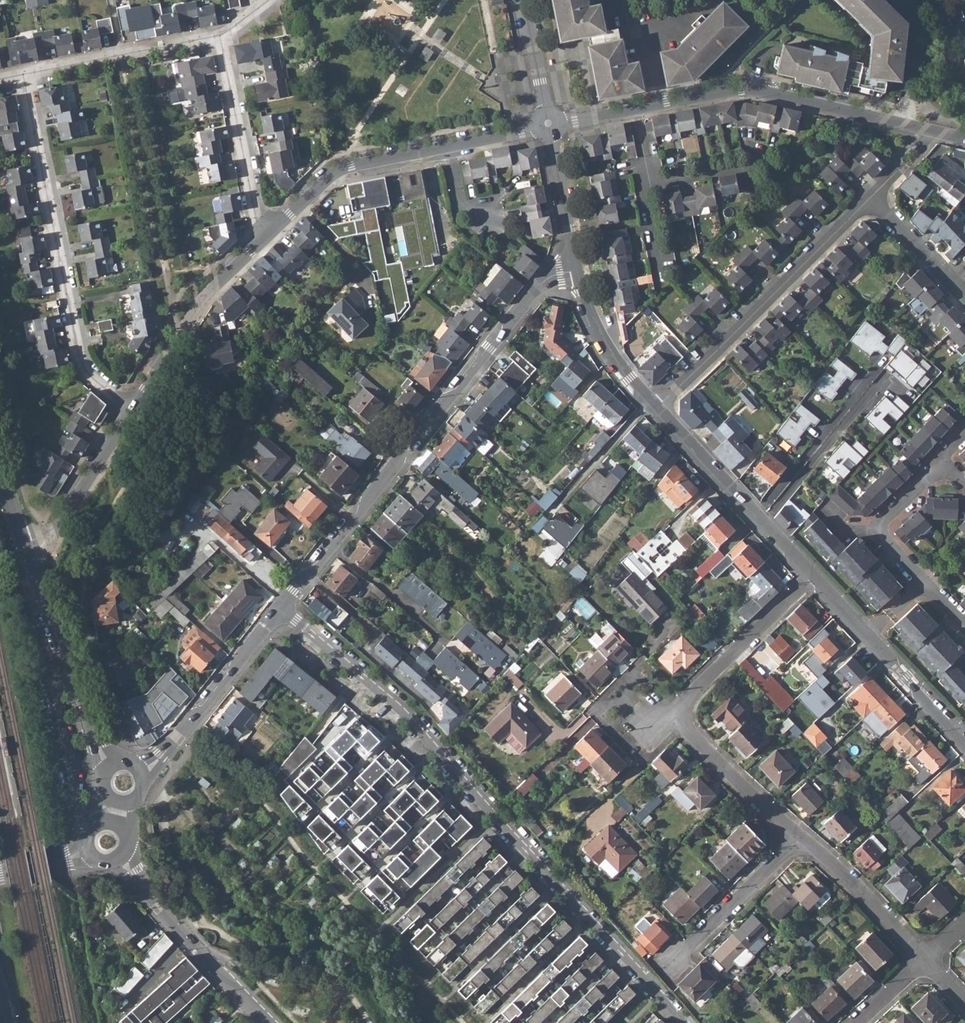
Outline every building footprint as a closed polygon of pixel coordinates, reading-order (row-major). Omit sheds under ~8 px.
[(38,6),(38,3),(37,0),(26,0),(27,8),(38,6)] [(230,9),(241,7),(240,0),(228,0),(230,9)] [(562,40),(567,39),(559,0),(554,0),(562,40)] [(567,39),(581,36),(583,33),(586,35),(588,35),(593,34),(605,96),(619,93),(621,90),(624,93),(642,89),(637,64),(633,65),(632,58),(628,59),(624,41),(620,41),(618,29),(604,31),(599,7),(595,8),(594,1),(590,2),(589,0),(559,0),(567,39)] [(868,68),(862,67),(863,63),(847,59),(848,56),(837,52),(836,57),(824,54),(825,50),(814,46),(813,52),(783,45),(778,67),(786,75),(795,78),(795,79),(879,99),(899,79),(901,79),(907,29),(891,14),(894,11),(884,0),(841,0),(847,6),(844,8),(860,24),(862,21),(872,31),(873,32),(875,37),(874,46),(871,46),(868,68)] [(214,5),(197,8),(196,2),(186,3),(189,22),(190,27),(194,26),(195,29),(218,24),(224,19),(223,10),(215,12),(214,5)] [(156,36),(187,30),(187,28),(190,27),(189,22),(186,3),(175,6),(177,12),(163,15),(160,3),(150,5),(155,27),(155,31),(156,36)] [(130,5),(117,8),(121,31),(135,28),(137,40),(156,36),(155,31),(155,27),(150,5),(131,9),(130,5)] [(708,21),(703,16),(692,26),(695,29),(681,43),(684,46),(678,52),(663,54),(669,84),(692,79),(745,26),(723,5),(708,21)] [(102,47),(100,35),(113,32),(110,17),(96,20),(98,28),(81,31),(83,42),(84,46),(85,50),(102,47)] [(872,31),(862,21),(860,24),(872,36),(871,46),(874,46),(875,37),(873,32),(872,31)] [(56,44),(58,56),(85,50),(84,46),(83,42),(73,44),(71,33),(55,36),(54,29),(43,31),(46,46),(56,44)] [(12,65),(39,60),(36,48),(46,46),(43,31),(33,33),(34,38),(17,41),(16,37),(7,39),(10,56),(11,60),(12,65)] [(590,47),(600,97),(605,96),(593,34),(588,35),(590,47)] [(238,64),(250,61),(250,59),(255,58),(255,59),(263,58),(266,72),(282,69),(279,54),(273,55),(270,38),(235,46),(238,64)] [(0,58),(0,67),(12,65),(11,60),(10,56),(0,58)] [(179,72),(182,89),(185,88),(205,84),(203,74),(216,72),(213,56),(179,62),(181,72),(179,72)] [(258,102),(288,96),(285,79),(288,78),(286,68),(282,69),(266,72),(267,82),(255,84),(258,102)] [(191,98),(192,105),(194,106),(195,106),(196,114),(223,109),(221,98),(219,99),(217,92),(208,94),(205,84),(185,88),(187,99),(191,98)] [(62,86),(51,88),(39,90),(42,105),(50,103),(54,102),(56,114),(57,114),(71,111),(68,99),(64,100),(62,86)] [(150,103),(160,101),(158,94),(148,96),(150,103)] [(9,123),(6,109),(9,108),(18,107),(16,95),(0,98),(0,125),(9,123)] [(716,105),(720,123),(736,120),(737,127),(746,125),(745,105),(734,108),(733,105),(733,102),(716,105)] [(756,120),(772,124),(775,113),(775,110),(776,106),(760,102),(759,106),(758,108),(748,106),(745,105),(746,125),(754,127),(756,120)] [(704,127),(720,123),(716,105),(699,108),(700,112),(701,115),(693,116),(696,128),(697,135),(705,133),(704,127)] [(779,127),(796,131),(801,112),(783,108),(783,112),(782,114),(775,113),(772,124),(770,131),(778,133),(779,127)] [(62,140),(82,136),(79,120),(84,119),(82,109),(71,111),(57,114),(62,140)] [(679,132),(696,128),(693,116),(693,113),(692,110),(675,113),(676,119),(669,121),(671,130),(672,133),(673,140),(681,138),(679,132)] [(281,113),(262,116),(265,133),(276,131),(278,141),(279,141),(291,139),(293,138),(291,128),(284,129),(281,113)] [(655,137),(669,134),(672,133),(671,130),(669,121),(668,115),(651,118),(652,122),(652,124),(645,125),(648,142),(656,140),(655,137)] [(6,151),(26,147),(23,131),(11,133),(9,123),(0,125),(0,136),(2,135),(6,151)] [(610,145),(626,142),(627,146),(634,144),(632,129),(624,130),(623,128),(623,124),(606,128),(608,137),(608,140),(610,145)] [(200,131),(205,156),(219,153),(217,140),(220,139),(229,138),(226,126),(200,131)] [(586,157),(603,154),(604,159),(612,158),(610,145),(608,140),(601,141),(600,138),(600,135),(582,138),(586,157)] [(269,153),(273,173),(274,173),(276,182),(286,193),(296,183),(289,176),(287,170),(295,169),(291,149),(293,149),(291,139),(279,141),(281,151),(269,153)] [(270,143),(271,151),(280,149),(279,142),(270,143)] [(495,168),(512,164),(510,159),(510,157),(510,156),(509,152),(508,146),(491,149),(492,156),(485,157),(485,158),(486,159),(489,175),(496,173),(495,168)] [(522,170),(539,167),(537,156),(535,147),(518,151),(518,155),(519,157),(510,159),(512,164),(514,175),(522,173),(522,170)] [(65,156),(68,173),(79,170),(81,180),(96,177),(94,167),(87,168),(84,152),(65,156)] [(871,152),(859,163),(854,158),(846,166),(847,167),(850,169),(857,176),(864,169),(872,178),(890,160),(883,153),(878,159),(871,152)] [(207,166),(210,183),(237,177),(233,160),(221,163),(219,153),(205,156),(195,157),(198,168),(207,166)] [(943,154),(927,175),(944,189),(940,195),(950,202),(941,214),(946,218),(951,211),(964,193),(964,171),(943,154)] [(819,174),(838,193),(846,185),(840,179),(838,177),(847,167),(846,166),(837,156),(819,174)] [(462,168),(466,184),(473,182),(472,178),(489,175),(486,159),(485,158),(485,157),(468,160),(469,164),(469,166),(462,168)] [(7,170),(10,184),(6,185),(8,195),(22,192),(21,182),(24,182),(33,180),(30,165),(7,170)] [(847,167),(838,177),(840,179),(850,169),(847,167)] [(432,254),(432,257),(440,255),(423,169),(409,172),(410,179),(416,179),(422,177),(436,253),(432,254)] [(612,196),(610,184),(609,180),(615,179),(614,171),(595,174),(597,182),(594,182),(591,183),(594,200),(598,199),(601,198),(612,196)] [(409,172),(385,177),(390,205),(414,200),(416,208),(392,213),(395,227),(402,226),(408,255),(400,257),(401,261),(403,271),(434,265),(432,257),(432,254),(436,253),(422,177),(416,179),(417,185),(412,186),(410,179),(409,172)] [(927,185),(914,173),(900,187),(914,199),(927,185)] [(722,195),(739,192),(735,174),(718,177),(719,183),(712,184),(716,203),(723,202),(722,195)] [(75,209),(94,205),(103,204),(104,201),(102,186),(98,187),(96,177),(81,180),(83,190),(72,192),(75,209)] [(385,177),(347,184),(352,212),(361,210),(363,218),(327,225),(339,238),(365,233),(371,261),(363,263),(371,272),(377,271),(379,280),(389,278),(396,314),(400,313),(406,306),(405,303),(410,302),(403,271),(401,261),(386,264),(375,208),(390,205),(385,177)] [(699,208),(716,204),(716,203),(712,184),(701,187),(695,189),(696,195),(688,196),(692,215),(700,213),(699,208)] [(524,188),(527,205),(521,206),(522,214),(540,210),(539,203),(546,201),(542,185),(524,188)] [(814,190),(802,202),(797,196),(789,204),(800,215),(807,207),(815,216),(828,204),(814,190)] [(8,195),(13,219),(39,214),(37,203),(29,204),(25,205),(22,192),(8,195)] [(231,212),(243,209),(239,192),(220,196),(224,212),(216,214),(218,224),(233,221),(231,212)] [(666,214),(683,211),(684,216),(692,215),(688,196),(681,198),(680,192),(662,194),(666,214)] [(599,225),(619,221),(615,203),(621,202),(619,195),(612,196),(601,198),(602,206),(600,206),(596,207),(599,225)] [(775,229),(782,236),(777,241),(783,248),(801,230),(793,222),(800,215),(789,204),(782,211),(787,217),(775,229)] [(934,232),(944,220),(937,214),(933,219),(919,208),(908,221),(923,233),(928,227),(934,232)] [(529,221),(533,238),(552,234),(548,216),(542,217),(540,210),(522,214),(524,222),(529,221)] [(930,238),(935,243),(942,238),(951,248),(945,254),(951,260),(964,244),(964,226),(951,211),(946,218),(944,220),(934,232),(930,238)] [(322,235),(308,220),(304,216),(296,224),(302,230),(304,233),(295,243),(300,248),(304,252),(322,235)] [(82,241),(93,239),(95,249),(110,246),(107,236),(102,237),(99,220),(78,224),(82,241)] [(216,242),(213,244),(222,254),(234,242),(232,231),(234,231),(233,221),(218,224),(208,226),(210,236),(216,242)] [(863,221),(850,233),(859,242),(852,249),(863,259),(870,252),(864,246),(876,235),(873,232),(881,225),(877,221),(863,221)] [(625,254),(622,237),(628,236),(626,228),(607,232),(608,236),(609,239),(607,240),(603,241),(605,258),(612,257),(625,254)] [(295,243),(304,233),(302,230),(292,240),(295,243)] [(36,260),(34,251),(46,248),(44,237),(18,242),(22,263),(36,260)] [(757,257),(766,265),(783,248),(777,241),(771,247),(764,239),(753,251),(747,246),(740,253),(750,264),(757,257)] [(282,267),(289,273),(295,268),(299,267),(309,257),(304,252),(300,248),(295,243),(285,252),(276,243),(269,250),(275,257),(268,264),(276,273),(282,267)] [(523,254),(513,267),(528,279),(539,266),(536,263),(534,262),(538,256),(524,244),(519,250),(523,254)] [(89,278),(108,274),(105,258),(112,256),(110,246),(95,249),(97,259),(85,261),(89,278)] [(836,247),(827,256),(833,262),(827,269),(840,282),(849,273),(845,269),(852,263),(855,266),(863,259),(852,249),(845,256),(836,247)] [(629,279),(626,263),(632,261),(630,253),(625,254),(612,257),(613,264),(607,266),(610,282),(617,281),(629,279)] [(737,266),(726,278),(740,292),(752,280),(743,271),(750,264),(740,253),(732,261),(737,266)] [(247,288),(257,299),(270,286),(280,278),(276,273),(268,264),(261,256),(248,270),(254,276),(257,279),(254,281),(247,288)] [(29,276),(32,291),(54,286),(50,268),(38,270),(36,260),(22,263),(25,277),(29,276)] [(500,266),(495,262),(485,273),(487,275),(481,282),(485,285),(500,266)] [(821,263),(803,280),(811,289),(804,296),(815,307),(823,299),(817,294),(829,282),(822,275),(827,269),(821,263)] [(500,266),(485,285),(481,282),(477,279),(471,287),(492,304),(498,297),(508,304),(524,285),(500,266)] [(911,278),(904,271),(895,282),(901,289),(905,286),(915,297),(918,295),(931,283),(919,270),(911,278)] [(648,275),(635,277),(637,285),(649,282),(648,275)] [(244,286),(247,288),(254,281),(257,279),(254,276),(251,280),(244,286)] [(634,303),(630,287),(637,285),(635,277),(629,279),(617,281),(618,289),(612,290),(615,306),(634,303)] [(130,302),(133,313),(133,312),(134,320),(155,316),(148,282),(132,285),(134,293),(130,293),(132,301),(130,302)] [(923,311),(929,318),(940,308),(944,304),(939,299),(942,295),(931,283),(918,295),(915,297),(908,304),(918,316),(923,311)] [(706,297),(714,287),(710,284),(702,294),(706,297)] [(257,299),(247,288),(240,295),(231,286),(221,296),(226,321),(234,320),(247,307),(255,315),(264,306),(257,299)] [(326,313),(352,339),(368,325),(358,315),(364,309),(362,297),(353,288),(342,299),(342,298),(326,313)] [(715,289),(703,300),(698,295),(690,302),(701,313),(708,306),(717,315),(729,302),(715,289)] [(789,294),(771,312),(777,318),(778,319),(783,314),(790,321),(802,309),(808,315),(815,307),(804,296),(797,303),(789,294)] [(688,315),(676,327),(690,341),(702,329),(694,320),(701,313),(690,302),(683,310),(688,315)] [(479,329),(490,315),(475,303),(464,316),(459,312),(454,318),(465,328),(470,321),(479,329)] [(940,308),(929,318),(935,325),(941,320),(951,331),(964,319),(953,306),(949,310),(944,304),(940,308)] [(544,339),(546,346),(568,366),(575,358),(579,354),(572,348),(573,346),(563,337),(561,335),(562,331),(563,331),(565,321),(560,320),(563,308),(552,305),(550,318),(543,317),(541,327),(546,327),(544,339)] [(625,322),(622,311),(616,312),(618,320),(625,322)] [(52,341),(50,328),(61,326),(59,314),(33,320),(38,344),(52,341)] [(155,316),(134,320),(133,321),(133,325),(151,322),(156,321),(155,316)] [(453,363),(469,343),(459,335),(465,328),(454,318),(452,317),(446,323),(450,326),(438,342),(442,346),(436,353),(446,357),(452,362),(453,363)] [(772,344),(778,337),(781,341),(790,332),(778,319),(777,318),(771,325),(764,319),(755,328),(764,336),(757,344),(767,354),(767,355),(775,347),(772,344)] [(100,332),(113,330),(112,325),(111,319),(98,322),(100,332)] [(964,319),(951,331),(949,334),(959,345),(955,349),(962,356),(964,353),(964,319)] [(893,356),(900,348),(906,340),(898,334),(888,346),(881,341),(885,336),(865,320),(849,341),(869,356),(873,351),(878,350),(882,354),(886,350),(893,356)] [(133,325),(136,337),(134,337),(129,345),(145,355),(156,337),(155,334),(159,333),(156,321),(151,322),(133,325)] [(274,328),(281,335),(287,330),(280,323),(274,328)] [(223,364),(234,361),(233,356),(240,350),(230,339),(227,325),(214,328),(216,339),(217,343),(212,344),(202,346),(206,367),(210,366),(213,369),(221,367),(223,364)] [(660,343),(663,346),(668,341),(666,338),(660,343)] [(44,354),(46,368),(69,363),(66,349),(54,351),(52,341),(38,344),(40,355),(44,354)] [(683,357),(668,341),(663,346),(660,343),(658,341),(651,348),(656,353),(637,370),(652,386),(667,372),(665,370),(669,366),(671,368),(683,357)] [(747,354),(757,344),(754,341),(745,351),(747,354)] [(757,344),(747,354),(745,351),(738,345),(730,353),(749,373),(767,355),(767,354),(757,344)] [(926,372),(900,348),(893,356),(884,367),(890,372),(893,369),(904,379),(905,378),(907,380),(905,382),(912,387),(926,372)] [(500,369),(495,374),(499,377),(516,392),(536,368),(515,350),(509,358),(513,361),(503,372),(500,369)] [(418,365),(410,374),(430,389),(452,362),(446,357),(436,353),(428,351),(425,356),(429,360),(422,369),(418,365)] [(964,359),(962,356),(956,361),(959,364),(964,359)] [(856,374),(836,357),(830,365),(838,371),(833,377),(825,371),(813,386),(831,401),(838,393),(835,391),(847,376),(851,380),(856,374)] [(568,366),(560,375),(557,378),(551,385),(558,391),(561,388),(572,398),(579,391),(575,387),(590,371),(575,358),(568,366)] [(298,359),(292,367),(294,370),(294,369),(325,396),(332,388),(298,359)] [(294,370),(292,374),(300,381),(303,377),(294,370)] [(357,372),(352,378),(364,387),(379,400),(384,393),(357,372)] [(516,392),(499,377),(488,389),(505,404),(516,392)] [(407,378),(401,385),(406,389),(397,401),(411,412),(423,396),(410,385),(412,381),(407,378)] [(264,384),(270,391),(275,387),(268,379),(264,384)] [(612,395),(596,380),(583,395),(596,407),(594,409),(597,412),(612,395)] [(364,387),(349,406),(369,422),(384,404),(379,400),(364,387)] [(282,388),(277,395),(283,401),(289,394),(282,388)] [(475,399),(494,416),(499,421),(510,408),(505,404),(488,389),(482,395),(480,393),(475,399)] [(738,395),(745,402),(751,397),(744,389),(738,395)] [(91,391),(78,412),(75,410),(69,419),(72,420),(84,428),(89,419),(100,426),(108,412),(102,409),(106,404),(91,391)] [(691,391),(680,401),(679,415),(692,429),(702,421),(712,432),(724,422),(705,400),(702,403),(691,391)] [(629,410),(612,395),(597,412),(591,418),(606,430),(615,425),(629,410)] [(865,418),(883,435),(891,427),(883,419),(888,413),(896,421),(910,406),(898,396),(892,402),(885,396),(865,418)] [(745,402),(752,409),(758,404),(751,397),(745,402)] [(466,414),(482,429),(494,416),(475,399),(464,412),(466,414)] [(788,417),(776,432),(794,447),(801,438),(799,437),(810,422),(814,426),(819,419),(799,403),(794,411),(801,417),(796,423),(788,417)] [(960,415),(949,405),(944,410),(941,408),(933,417),(949,432),(954,426),(952,424),(960,415)] [(557,414),(552,409),(545,417),(550,422),(557,414)] [(392,410),(387,417),(400,428),(405,421),(392,410)] [(482,429),(466,414),(461,420),(464,422),(461,425),(459,424),(454,429),(470,443),(476,448),(488,435),(482,429)] [(722,443),(725,446),(723,449),(719,449),(714,453),(730,470),(751,451),(742,441),(748,435),(730,415),(724,422),(712,432),(722,443)] [(933,417),(931,415),(926,421),(927,422),(921,428),(936,442),(942,435),(945,437),(949,432),(933,417)] [(260,417),(254,425),(259,429),(265,421),(260,417)] [(72,433),(64,447),(62,446),(56,455),(63,459),(68,450),(80,458),(89,443),(78,436),(84,428),(72,420),(66,429),(72,433)] [(314,429),(323,436),(330,428),(321,420),(314,429)] [(651,441),(635,425),(623,438),(640,455),(651,441)] [(330,428),(323,436),(359,468),(372,453),(352,437),(352,438),(346,434),(342,434),(333,426),(330,428)] [(454,429),(453,428),(432,452),(449,467),(455,460),(461,464),(465,459),(464,458),(466,456),(467,457),(470,453),(465,448),(470,443),(454,429)] [(936,442),(921,428),(916,434),(914,433),(909,439),(928,456),(933,450),(930,448),(936,442)] [(611,437),(603,431),(593,443),(596,445),(589,453),(593,457),(611,437)] [(269,482),(291,458),(265,434),(254,447),(265,457),(255,469),(269,482)] [(928,456),(909,439),(904,445),(905,446),(899,452),(906,458),(914,466),(920,459),(923,461),(928,456)] [(824,462),(843,479),(851,471),(843,464),(848,458),(856,465),(868,452),(857,440),(851,447),(844,441),(824,462)] [(669,455),(651,441),(640,455),(637,459),(643,463),(648,467),(655,473),(669,455)] [(719,449),(723,449),(725,446),(722,443),(713,452),(714,453),(719,449)] [(31,483),(51,496),(56,495),(68,476),(58,469),(64,460),(63,459),(56,455),(45,448),(35,465),(41,468),(31,483)] [(449,467),(432,452),(419,468),(428,476),(433,470),(448,483),(451,480),(473,500),(479,493),(470,486),(465,481),(449,467)] [(785,467),(767,452),(754,470),(772,484),(785,467)] [(580,458),(586,463),(589,459),(583,455),(580,458)] [(337,457),(320,477),(342,495),(358,475),(337,457)] [(914,466),(906,458),(902,463),(899,460),(890,468),(905,485),(910,480),(908,477),(917,469),(914,466)] [(633,463),(640,468),(643,463),(637,459),(633,463)] [(61,469),(70,473),(74,465),(65,461),(61,469)] [(683,475),(674,465),(670,469),(679,479),(683,475)] [(890,468),(888,467),(883,472),(884,473),(877,478),(891,493),(898,487),(900,490),(905,485),(890,468)] [(596,469),(579,487),(600,505),(620,479),(611,471),(605,477),(596,469)] [(657,485),(678,508),(679,507),(685,501),(690,496),(697,490),(683,475),(679,479),(670,469),(657,485)] [(465,481),(470,486),(474,482),(468,477),(465,481)] [(891,493),(877,478),(871,484),(870,483),(865,489),(866,490),(881,507),(887,502),(884,499),(891,493)] [(428,482),(425,479),(412,493),(414,495),(408,501),(424,515),(442,495),(441,493),(428,482)] [(444,489),(434,480),(432,481),(430,479),(428,482),(441,493),(444,489)] [(858,503),(838,484),(828,495),(851,517),(852,515),(859,516),(861,513),(855,506),(858,503)] [(218,512),(229,523),(241,510),(239,509),(241,506),(243,507),(251,514),(261,502),(242,485),(236,492),(231,488),(220,501),(224,505),(218,512)] [(550,490),(558,497),(561,493),(553,487),(550,490)] [(309,528),(328,506),(308,489),(294,505),(292,506),(298,511),(294,515),(309,528)] [(550,490),(550,489),(538,503),(546,511),(558,497),(550,490)] [(881,507),(866,490),(857,499),(860,502),(858,503),(855,506),(861,513),(865,518),(874,509),(876,512),(881,507)] [(406,500),(401,495),(384,513),(386,515),(407,534),(408,535),(425,516),(424,515),(408,501),(406,500)] [(945,495),(938,495),(938,498),(926,498),(926,504),(926,510),(931,516),(932,516),(932,518),(944,518),(945,495)] [(953,495),(945,495),(944,518),(956,519),(957,518),(958,518),(963,512),(964,505),(964,499),(952,499),(953,495)] [(685,501),(679,507),(682,511),(693,500),(690,496),(685,501)] [(721,516),(704,498),(689,512),(706,531),(707,530),(721,516)] [(803,522),(810,515),(803,509),(801,511),(789,499),(774,518),(779,523),(784,529),(793,520),(800,526),(803,522)] [(284,506),(294,515),(298,511),(292,506),(294,505),(288,501),(284,506)] [(526,510),(531,515),(538,507),(533,503),(526,510)] [(931,516),(926,510),(926,504),(925,504),(914,514),(911,512),(906,517),(921,533),(922,534),(931,525),(926,520),(931,516)] [(470,520),(455,506),(448,514),(463,528),(470,520)] [(274,508),(254,533),(271,546),(274,548),(280,541),(276,539),(290,521),(274,508)] [(214,509),(205,519),(210,524),(218,531),(216,532),(249,562),(250,560),(252,562),(262,552),(229,523),(218,512),(214,509)] [(818,519),(812,512),(810,515),(803,522),(807,527),(803,531),(831,561),(842,550),(815,521),(818,519)] [(371,528),(373,530),(386,515),(384,513),(371,528)] [(543,528),(565,548),(585,524),(578,518),(571,526),(557,514),(555,514),(553,516),(553,520),(549,520),(543,514),(530,528),(537,534),(543,528)] [(407,534),(386,515),(373,530),(392,547),(398,540),(400,542),(407,534)] [(735,531),(721,516),(707,530),(719,542),(721,544),(735,531)] [(921,533),(906,517),(901,522),(903,524),(894,532),(904,543),(910,539),(912,541),(921,533)] [(815,521),(842,550),(845,548),(818,519),(815,521)] [(463,528),(476,540),(484,531),(470,520),(463,528)] [(207,527),(247,564),(249,562),(216,532),(218,531),(210,524),(207,527)] [(157,537),(161,541),(173,528),(169,525),(157,537)] [(663,571),(686,550),(677,540),(669,547),(671,549),(671,552),(665,557),(663,557),(661,555),(656,560),(658,562),(655,564),(653,564),(648,559),(649,557),(651,554),(653,556),(658,552),(656,550),(656,547),(662,542),(664,542),(666,544),(671,540),(661,530),(637,553),(658,576),(663,571)] [(700,537),(712,549),(719,542),(707,530),(706,531),(700,537)] [(366,538),(365,537),(358,545),(360,546),(350,558),(365,571),(385,547),(369,534),(366,538)] [(876,559),(856,537),(845,548),(842,550),(831,561),(869,603),(871,601),(878,609),(900,588),(893,581),(895,579),(882,565),(876,559)] [(212,540),(146,602),(153,610),(153,609),(165,598),(171,592),(192,572),(204,562),(207,559),(219,547),(212,540)] [(392,547),(394,549),(400,542),(398,540),(392,547)] [(764,562),(747,545),(746,545),(742,540),(724,557),(732,559),(748,577),(749,576),(764,562)] [(640,548),(633,541),(629,545),(636,552),(640,548)] [(712,549),(715,553),(718,550),(721,544),(719,542),(712,549)] [(278,552),(294,563),(299,556),(283,545),(278,552)] [(724,557),(718,550),(715,553),(695,571),(702,578),(724,557)] [(876,559),(882,565),(886,561),(880,555),(876,559)] [(204,562),(210,567),(212,565),(207,559),(204,562)] [(204,562),(192,572),(198,578),(210,567),(204,562)] [(785,584),(764,562),(749,576),(748,577),(743,581),(759,598),(741,615),(747,621),(785,584)] [(573,568),(583,577),(587,572),(578,563),(573,568)] [(358,579),(341,565),(326,583),(342,597),(358,579)] [(667,574),(663,571),(658,576),(661,579),(667,574)] [(667,608),(633,572),(616,587),(650,624),(667,608)] [(402,590),(418,604),(421,604),(425,607),(425,610),(432,616),(438,610),(439,611),(448,604),(415,575),(402,590)] [(580,582),(572,575),(568,580),(577,587),(580,582)] [(91,600),(95,625),(119,622),(115,596),(122,589),(113,579),(91,600)] [(893,581),(900,588),(901,587),(895,579),(893,581)] [(226,594),(222,599),(224,600),(223,601),(242,618),(261,596),(243,580),(228,596),(226,594)] [(586,586),(580,582),(577,587),(576,589),(579,593),(586,586)] [(579,593),(576,589),(571,594),(575,598),(577,600),(582,595),(579,593)] [(568,598),(561,591),(557,596),(559,598),(564,603),(568,598)] [(171,592),(165,598),(184,615),(189,609),(171,592)] [(564,603),(569,606),(575,598),(571,594),(568,598),(564,603)] [(308,605),(325,619),(327,622),(334,627),(336,629),(349,614),(328,596),(322,603),(315,597),(308,605)] [(165,598),(153,609),(161,617),(168,610),(184,625),(189,619),(184,615),(165,598)] [(542,621),(546,624),(549,621),(555,614),(559,610),(564,603),(559,598),(542,621)] [(223,601),(203,623),(222,640),(242,618),(223,601)] [(869,603),(876,610),(878,609),(871,601),(869,603)] [(569,606),(564,603),(559,610),(563,614),(569,606)] [(915,605),(922,612),(924,610),(917,603),(915,605)] [(688,608),(700,622),(705,617),(693,604),(688,608)] [(822,626),(801,604),(787,618),(808,639),(822,626)] [(922,612),(915,605),(893,625),(900,632),(898,634),(937,676),(949,665),(951,662),(963,652),(943,630),(937,625),(924,610),(922,612)] [(555,614),(561,621),(565,616),(563,614),(559,610),(555,614)] [(543,628),(545,630),(551,624),(549,621),(546,624),(543,628)] [(937,625),(943,630),(947,627),(941,621),(937,625)] [(177,653),(181,657),(189,663),(190,662),(199,671),(220,647),(195,625),(182,640),(182,644),(184,646),(177,653)] [(892,627),(898,634),(900,632),(893,625),(892,627)] [(507,655),(474,626),(461,641),(481,659),(482,658),(486,661),(486,666),(491,665),(495,669),(497,667),(502,666),(501,662),(507,655)] [(529,632),(532,635),(537,629),(533,626),(529,632)] [(545,630),(543,628),(536,635),(538,637),(542,641),(548,634),(545,630)] [(830,634),(824,628),(806,644),(815,652),(804,662),(819,678),(823,674),(827,670),(822,665),(838,650),(826,638),(830,634)] [(486,635),(498,645),(502,640),(490,630),(486,635)] [(633,647),(615,630),(603,642),(597,636),(591,642),(599,650),(614,666),(633,647)] [(393,641),(386,635),(375,648),(375,652),(392,668),(395,664),(417,683),(414,687),(431,702),(436,702),(438,699),(444,704),(442,706),(443,717),(438,723),(449,736),(471,711),(464,705),(459,710),(448,700),(453,695),(440,683),(435,689),(418,673),(423,668),(410,657),(405,662),(388,647),(393,641)] [(526,648),(527,649),(538,637),(536,635),(530,642),(526,648)] [(795,651),(779,635),(750,664),(745,658),(739,664),(782,711),(794,700),(770,675),(777,668),(775,666),(782,659),(784,661),(795,651)] [(699,654),(682,636),(658,659),(672,673),(679,666),(678,665),(681,663),(685,667),(699,654)] [(445,647),(432,662),(452,680),(456,675),(461,679),(460,680),(460,683),(468,691),(480,677),(445,647)] [(275,675),(289,658),(277,648),(240,692),(253,702),(261,709),(278,688),(270,681),(275,675)] [(614,666),(599,650),(586,663),(579,669),(596,687),(616,668),(614,666)] [(868,672),(852,655),(833,673),(842,683),(847,678),(853,685),(868,672)] [(275,675),(281,680),(296,663),(289,658),(275,675)] [(581,658),(574,664),(579,669),(586,663),(581,658)] [(124,661),(103,668),(105,676),(107,675),(108,678),(112,688),(131,682),(124,661)] [(521,668),(515,662),(509,667),(515,673),(521,668)] [(964,683),(964,677),(951,662),(949,665),(964,683)] [(321,715),(336,696),(296,663),(281,680),(321,715)] [(949,665),(937,676),(964,706),(964,705),(964,683),(949,665)] [(146,693),(115,704),(124,720),(125,719),(136,737),(163,722),(156,709),(152,702),(161,692),(179,707),(187,696),(169,681),(175,673),(169,667),(146,693)] [(504,673),(518,687),(523,682),(508,668),(504,673)] [(830,682),(823,674),(819,678),(798,697),(818,718),(835,702),(823,689),(830,682)] [(580,692),(565,676),(545,695),(561,711),(580,692)] [(871,710),(887,695),(870,677),(849,697),(855,704),(860,699),(871,710)] [(904,713),(887,695),(871,710),(882,722),(878,726),(884,732),(904,713)] [(750,716),(731,696),(711,715),(717,722),(721,719),(733,732),(745,721),(750,716)] [(254,713),(235,698),(217,720),(219,721),(211,730),(231,746),(237,739),(242,743),(251,731),(244,725),(254,713)] [(541,733),(511,702),(484,728),(498,743),(504,737),(519,752),(525,746),(526,747),(541,733)] [(778,728),(783,734),(790,728),(794,724),(789,718),(778,728)] [(294,781),(316,803),(353,767),(342,756),(354,744),(365,755),(384,736),(372,726),(366,731),(355,720),(325,750),(336,761),(324,773),(313,761),(294,781)] [(764,741),(745,721),(733,732),(728,737),(747,757),(764,741)] [(814,722),(803,733),(816,747),(827,737),(814,722)] [(928,740),(911,722),(897,736),(914,754),(928,740)] [(790,728),(797,736),(802,732),(794,724),(790,728)] [(591,728),(600,737),(602,734),(594,726),(591,728)] [(576,747),(591,762),(608,745),(600,737),(591,728),(576,743),(576,747)] [(7,756),(11,755),(9,746),(6,736),(3,737),(7,756)] [(305,736),(280,767),(289,776),(317,748),(305,736)] [(943,757),(928,740),(914,754),(907,760),(918,772),(913,777),(919,784),(943,763),(940,759),(943,757)] [(626,764),(608,745),(591,762),(590,763),(608,782),(626,764)] [(675,760),(665,749),(652,762),(670,781),(683,768),(682,768),(687,763),(679,756),(675,760)] [(323,811),(345,833),(382,797),(371,786),(383,774),(394,785),(414,766),(402,754),(395,761),(385,750),(354,780),(365,791),(353,802),(343,791),(323,811)] [(794,771),(776,751),(761,764),(769,772),(767,774),(778,786),(794,771)] [(817,759),(820,763),(826,758),(823,754),(817,759)] [(853,768),(843,757),(834,766),(843,776),(853,768)] [(918,772),(907,760),(902,764),(901,765),(913,777),(918,772)] [(267,767),(263,772),(271,779),(275,773),(267,767)] [(860,776),(853,768),(843,776),(850,784),(860,776)] [(950,770),(932,787),(949,805),(964,790),(964,787),(950,770)] [(533,771),(518,789),(526,795),(540,777),(533,771)] [(684,781),(688,785),(696,778),(692,774),(684,781)] [(289,785),(290,785),(312,807),(319,814),(342,837),(348,844),(371,867),(378,874),(400,897),(404,893),(382,870),(375,863),(352,840),(345,833),(323,811),(316,803),(294,781),(289,776),(284,780),(289,785)] [(714,795),(697,777),(682,791),(700,809),(714,795)] [(352,840),(375,863),(412,827),(401,816),(413,804),(424,815),(443,796),(431,784),(425,791),(414,780),(384,810),(394,821),(383,832),(372,821),(352,840)] [(823,802),(805,783),(791,796),(809,815),(823,802)] [(280,794),(299,820),(312,807),(290,785),(289,785),(280,794)] [(884,809),(870,794),(864,799),(886,822),(896,812),(908,802),(900,793),(884,809)] [(633,808),(619,794),(614,799),(621,806),(626,811),(628,813),(633,808)] [(650,811),(651,812),(663,800),(656,794),(645,805),(650,811)] [(854,803),(858,807),(862,803),(858,799),(854,803)] [(650,811),(645,805),(644,806),(635,815),(633,812),(630,815),(638,824),(641,821),(648,814),(647,813),(650,811)] [(611,816),(616,821),(626,811),(621,806),(611,816)] [(401,851),(382,870),(404,893),(472,826),(461,814),(454,820),(443,809),(413,839),(424,850),(412,862),(401,851)] [(856,827),(839,809),(824,823),(841,842),(856,827)] [(911,827),(896,812),(886,822),(901,839),(912,829),(911,827)] [(319,814),(305,828),(315,841),(319,838),(330,849),(342,837),(319,814)] [(652,818),(648,814),(641,821),(644,825),(652,818)] [(543,832),(533,821),(528,825),(537,836),(543,832)] [(638,824),(661,847),(665,843),(649,827),(648,829),(644,825),(641,821),(638,824)] [(762,842),(743,822),(725,839),(727,841),(745,859),(762,842)] [(901,839),(909,848),(924,834),(915,823),(911,827),(912,829),(901,839)] [(941,828),(936,823),(924,834),(929,840),(941,828)] [(636,854),(608,825),(584,848),(612,877),(636,854)] [(886,849),(873,835),(853,853),(867,868),(869,865),(874,870),(887,859),(881,853),(886,849)] [(483,837),(393,924),(402,932),(408,926),(410,928),(415,923),(413,921),(419,915),(421,913),(491,845),(483,837)] [(543,843),(550,850),(552,848),(546,840),(543,843)] [(745,859),(727,841),(709,859),(727,876),(745,859)] [(745,859),(746,861),(764,843),(762,842),(745,859)] [(348,844),(331,861),(343,873),(348,867),(359,879),(371,867),(348,844)] [(506,863),(507,861),(499,853),(429,921),(438,929),(470,898),(491,878),(506,863)] [(957,858),(951,864),(964,879),(964,867),(957,858)] [(727,876),(729,878),(746,861),(745,859),(727,876)] [(635,863),(646,875),(654,868),(650,863),(646,867),(638,860),(635,863)] [(514,871),(506,863),(491,878),(470,898),(478,906),(496,888),(499,886),(514,871)] [(920,886),(903,867),(885,884),(902,903),(920,886)] [(443,940),(426,957),(434,965),(440,959),(442,961),(447,956),(445,954),(451,948),(454,946),(524,878),(515,869),(514,871),(499,886),(496,888),(478,906),(446,938),(443,940)] [(627,873),(632,878),(636,873),(632,869),(627,873)] [(886,882),(892,873),(887,870),(881,878),(886,882)] [(378,874),(361,891),(372,903),(378,897),(388,908),(400,897),(378,874)] [(717,888),(704,875),(686,892),(699,906),(717,888)] [(826,890),(812,875),(798,888),(796,885),(790,891),(798,900),(808,911),(815,905),(818,909),(829,898),(830,894),(826,891),(826,890)] [(957,902),(938,882),(920,899),(921,900),(913,907),(918,913),(926,906),(939,919),(957,902)] [(790,891),(783,885),(778,890),(779,892),(773,898),(771,896),(763,904),(778,920),(798,900),(790,891)] [(532,886),(462,954),(470,962),(494,939),(539,894),(532,886)] [(686,892),(680,886),(662,904),(682,923),(699,906),(686,892)] [(475,973),(458,990),(466,998),(472,992),(474,994),(479,989),(477,987),(484,981),(486,979),(556,911),(547,902),(478,971),(475,973)] [(143,927),(122,903),(106,916),(128,941),(143,927)] [(436,932),(443,940),(446,938),(438,929),(429,921),(421,913),(419,915),(427,923),(436,932)] [(832,919),(827,914),(820,920),(825,925),(832,919)] [(674,926),(663,915),(658,920),(669,931),(674,926)] [(768,930),(753,915),(745,922),(746,924),(740,930),(739,928),(733,934),(748,949),(753,953),(764,942),(760,938),(768,930)] [(658,920),(656,918),(650,924),(647,921),(640,928),(643,931),(636,938),(652,953),(659,946),(658,944),(664,937),(666,939),(671,933),(669,931),(658,920)] [(564,919),(494,987),(502,995),(526,971),(572,927),(564,919)] [(416,934),(410,941),(418,949),(436,932),(427,923),(421,930),(419,928),(414,933),(416,934)] [(172,941),(165,932),(139,961),(149,970),(173,942),(172,941)] [(893,955),(872,932),(856,948),(876,970),(893,955)] [(748,949),(733,934),(713,954),(728,969),(735,962),(739,967),(753,954),(748,949)] [(490,1022),(510,1022),(511,1022),(509,1020),(516,1013),(518,1011),(588,943),(580,935),(510,1003),(508,1006),(490,1022)] [(807,941),(802,936),(792,945),(797,950),(807,941)] [(646,952),(638,944),(634,947),(642,956),(646,952)] [(812,951),(805,944),(801,948),(808,955),(812,951)] [(468,964),(475,973),(478,971),(470,962),(462,954),(454,946),(451,948),(459,956),(468,964)] [(526,1019),(530,1022),(538,1022),(559,1003),(567,995),(585,977),(587,975),(602,961),(604,959),(596,951),(526,1019)] [(171,975),(189,959),(186,956),(169,972),(171,975)] [(448,967),(442,974),(450,982),(468,964),(459,956),(453,962),(451,961),(446,965),(448,967)] [(705,957),(699,962),(691,969),(692,971),(679,984),(694,1000),(721,974),(705,957)] [(189,959),(171,975),(117,1022),(166,1022),(210,983),(189,959)] [(585,977),(567,995),(575,1003),(593,986),(595,984),(610,969),(602,961),(587,975),(585,977)] [(779,967),(774,962),(768,969),(773,973),(779,967)] [(872,980),(855,962),(837,979),(854,998),(872,980)] [(144,975),(134,966),(114,988),(124,997),(144,975)] [(620,975),(612,967),(610,969),(595,984),(593,986),(575,1003),(555,1022),(571,1022),(620,975)] [(677,983),(679,984),(692,971),(691,969),(677,983)] [(500,997),(508,1006),(510,1003),(502,995),(494,987),(486,979),(484,981),(492,989),(500,997)] [(837,986),(832,980),(829,983),(830,985),(812,1002),(827,1018),(845,1001),(834,989),(837,986)] [(743,989),(736,982),(732,986),(739,993),(743,989)] [(588,1022),(604,1022),(636,992),(628,984),(588,1022)] [(480,1000),(474,1006),(482,1015),(500,997),(492,989),(485,995),(483,994),(478,998),(480,1000)] [(928,991),(911,1007),(926,1022),(935,1022),(937,1020),(940,1022),(947,1022),(953,1018),(928,991)] [(755,996),(752,992),(745,998),(741,1003),(744,1007),(749,1002),(756,1009),(762,1004),(755,996)] [(817,1022),(823,1022),(824,1022),(803,1000),(794,1007),(797,1011),(802,1007),(817,1022)] [(802,1007),(797,1011),(786,1022),(787,1022),(817,1022),(802,1007)] [(526,1019),(518,1011),(516,1013),(524,1021),(526,1022),(530,1022),(526,1019)] [(904,1013),(894,1022),(913,1022),(904,1013)]
